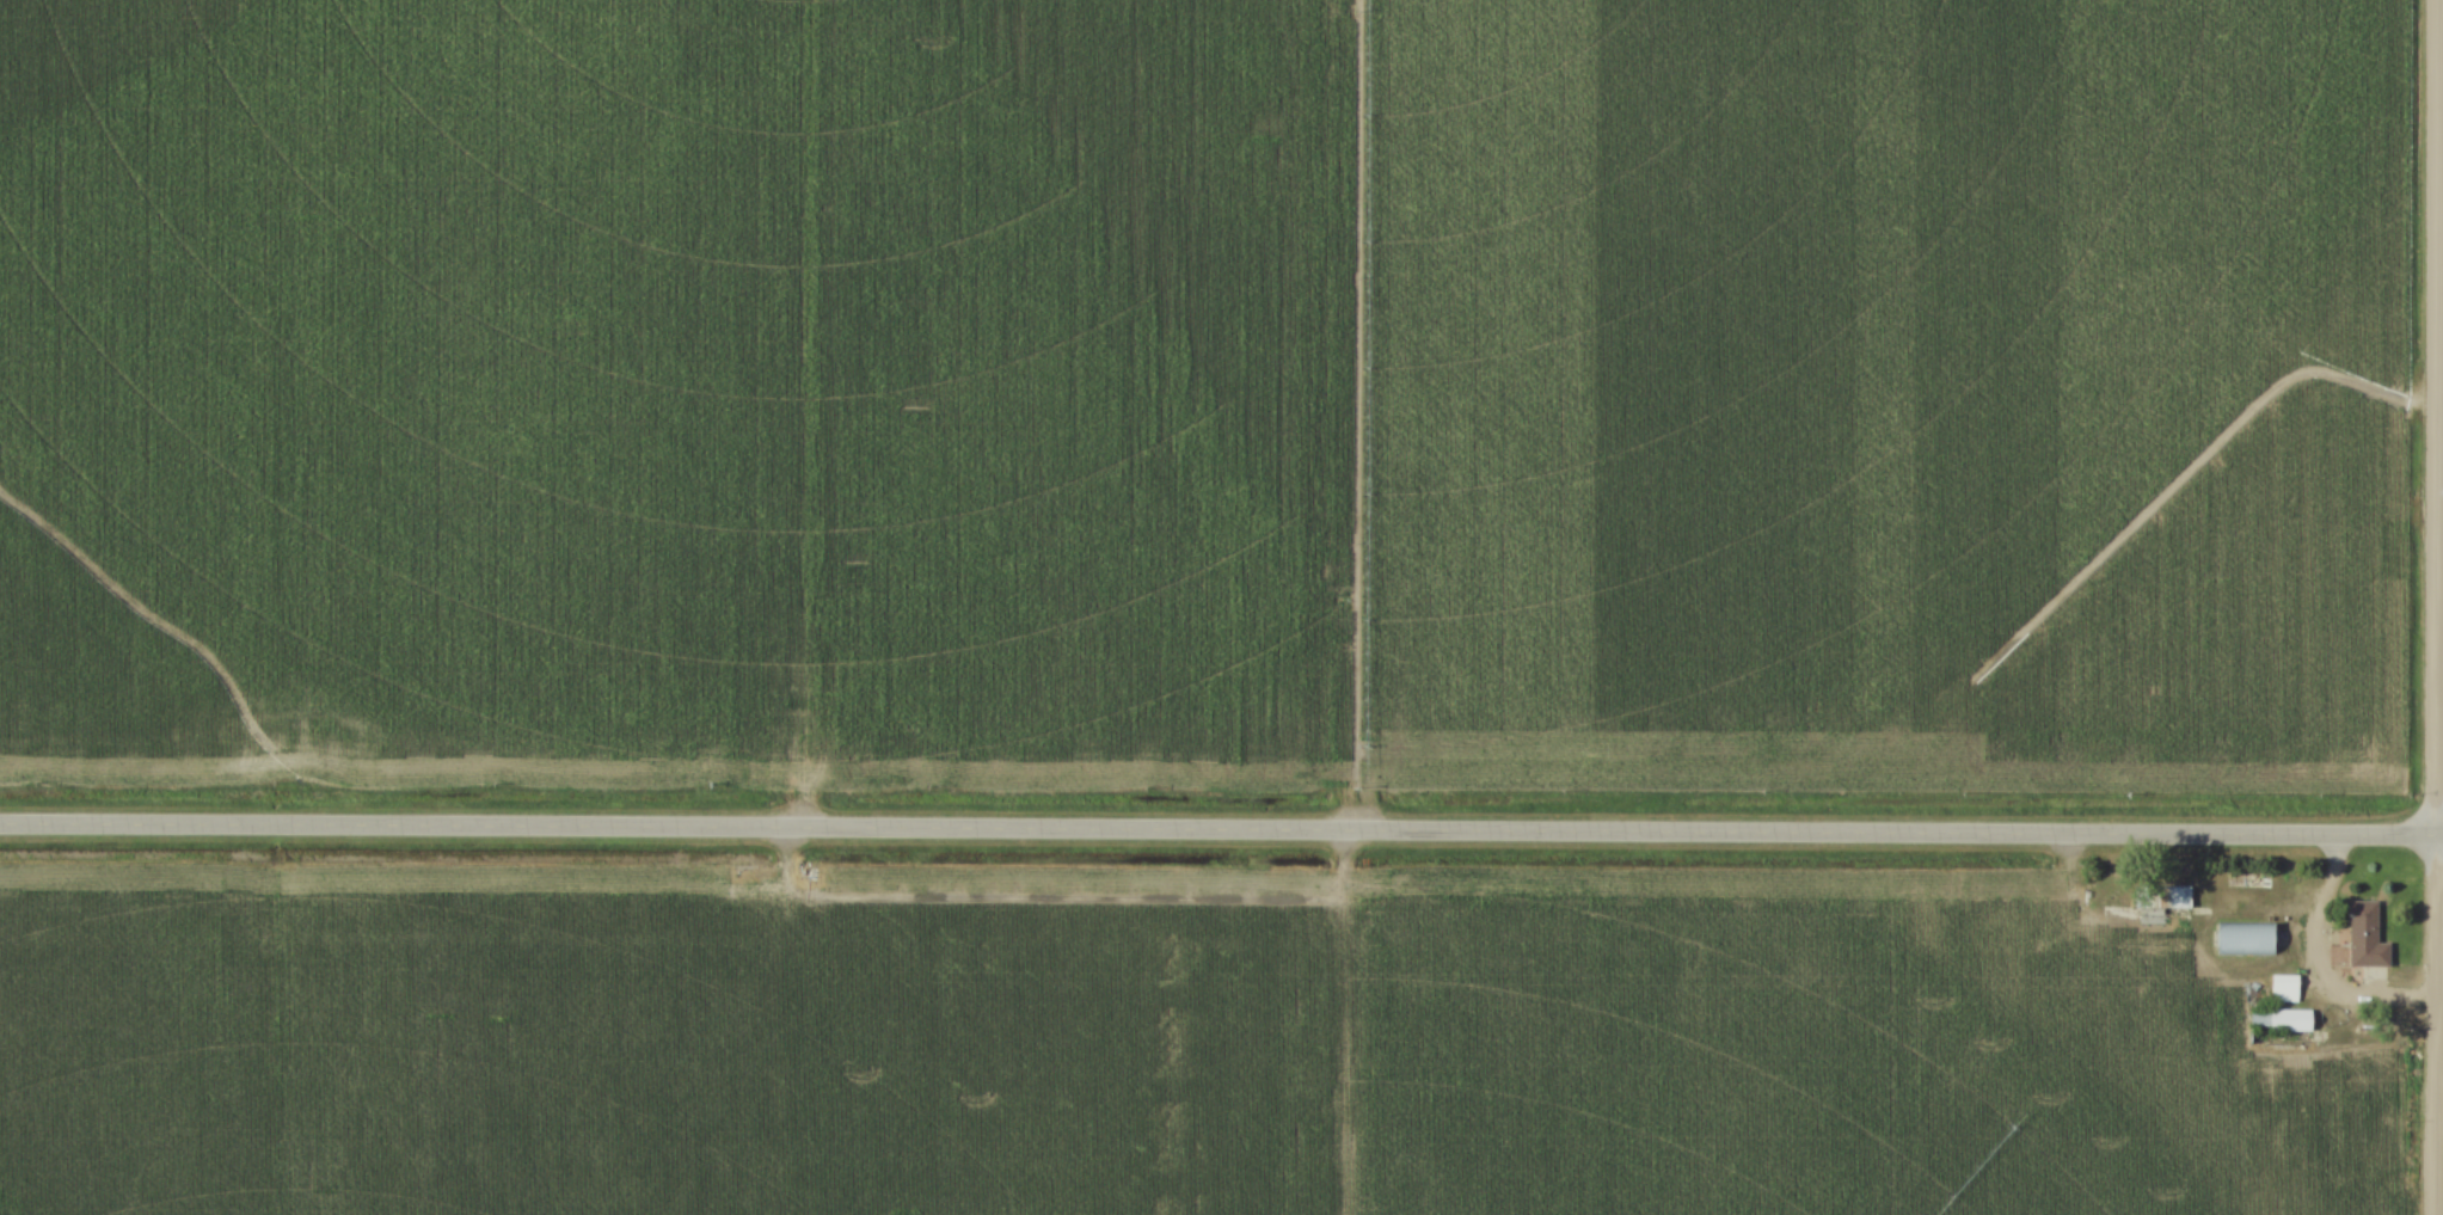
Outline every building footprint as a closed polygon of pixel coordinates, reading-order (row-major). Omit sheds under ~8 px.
[(2131,884),(2187,884),(2187,907),(2131,906),(2131,884)] [(2352,898),(2377,900),(2377,943),(2388,943),(2388,965),(2344,965),(2344,943),(2352,943),(2352,898)] [(2212,921),(2270,922),(2269,953),(2212,952),(2212,921)] [(2269,974),(2296,974),(2295,996),(2269,996),(2269,974)] [(2248,1008),(2307,1008),(2307,1029),(2266,1029),(2266,1024),(2248,1024),(2248,1008)]
